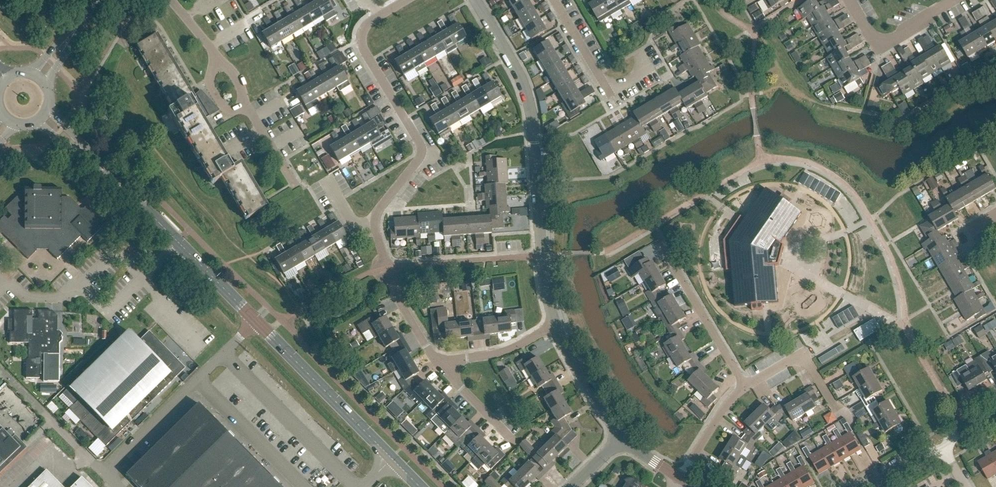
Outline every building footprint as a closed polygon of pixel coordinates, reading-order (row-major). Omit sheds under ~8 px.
[(293,15),(302,30),(312,24),(303,9),(304,9),(303,9),(298,0),(297,0),(294,2),(293,2),(299,11),(293,15)] [(314,3),(312,0),(306,0),(309,5),(303,9),(304,9),(303,9),(312,24),(322,18),(314,3)] [(314,3),(322,18),(323,18),(326,23),(336,17),(333,12),(331,7),(335,5),(332,0),(318,0),(314,3)] [(512,9),(526,0),(507,0),(512,9)] [(527,0),(526,0),(512,9),(518,19),(533,10),(527,0)] [(595,1),(589,5),(600,23),(611,17),(601,0),(595,0),(595,1)] [(615,0),(601,0),(611,17),(621,11),(615,0)] [(629,0),(615,0),(621,11),(632,5),(629,1),(629,0)] [(785,0),(762,0),(765,4),(771,6),(771,7),(771,8),(772,8),(774,7),(776,7),(777,5),(785,0)] [(807,17),(836,0),(824,0),(817,4),(815,0),(812,0),(798,9),(803,19),(807,17)] [(830,17),(826,12),(839,4),(837,0),(836,0),(807,17),(813,27),(830,17)] [(244,5),(248,12),(254,9),(250,2),(244,5)] [(545,12),(549,10),(545,3),(541,5),(545,12)] [(302,30),(293,15),(287,6),(283,8),(288,17),(282,21),(283,22),(291,36),(302,30)] [(977,9),(982,18),(987,14),(982,6),(977,9)] [(658,16),(664,13),(661,7),(655,11),(658,16)] [(972,12),(977,20),(982,18),(977,9),(972,12)] [(539,20),(533,10),(518,19),(524,29),(539,20)] [(757,22),(764,17),(760,10),(752,14),(757,22)] [(283,22),(282,21),(277,12),(273,14),(278,24),(272,27),(273,28),(272,28),(281,42),(291,36),(283,22)] [(551,23),(555,20),(551,13),(547,16),(551,23)] [(452,27),(446,31),(446,32),(455,46),(465,39),(456,25),(451,16),(446,18),(452,27)] [(830,17),(813,27),(818,37),(835,27),(832,22),(830,17)] [(995,42),(995,21),(992,24),(988,17),(983,20),(995,42)] [(273,28),(272,27),(267,18),(263,20),(268,30),(261,34),(270,49),(281,42),(272,28),(273,28)] [(546,31),(539,20),(524,29),(531,40),(546,31)] [(987,47),(995,42),(983,20),(979,22),(983,29),(978,32),(987,47)] [(446,32),(446,31),(440,22),(436,24),(442,34),(436,37),(436,38),(444,52),(446,55),(457,49),(455,46),(446,32)] [(637,31),(642,28),(639,22),(633,25),(637,31)] [(669,31),(677,45),(694,35),(688,24),(680,29),(677,25),(669,31)] [(947,34),(952,30),(950,25),(944,29),(947,34)] [(835,27),(818,37),(824,46),(841,36),(838,31),(835,27)] [(436,38),(436,37),(430,28),(426,30),(431,40),(425,43),(426,44),(425,44),(434,58),(444,52),(436,38)] [(978,53),(987,47),(978,32),(973,34),(969,28),(964,31),(978,53)] [(625,39),(630,36),(627,30),(621,34),(625,39)] [(968,58),(978,53),(964,31),(960,33),(965,40),(959,43),(968,58)] [(618,42),(623,39),(619,32),(613,35),(618,42)] [(781,41),(787,38),(783,32),(778,35),(781,41)] [(830,57),(860,39),(857,33),(844,41),(841,36),(824,46),(830,56),(830,57)] [(426,44),(425,43),(420,34),(416,36),(421,46),(415,49),(415,50),(424,64),(434,58),(425,44),(426,44)] [(559,44),(563,42),(559,35),(555,37),(559,44)] [(694,35),(677,45),(670,49),(672,52),(679,48),(683,55),(698,47),(701,45),(694,35)] [(941,69),(951,63),(941,46),(936,49),(929,36),(924,39),(941,69)] [(175,123),(212,184),(221,179),(243,215),(244,215),(247,220),(265,209),(240,167),(230,173),(226,166),(228,165),(201,120),(214,113),(197,95),(192,99),(155,37),(136,48),(173,110),(168,112),(175,123)] [(833,68),(850,58),(847,53),(863,43),(860,39),(830,57),(830,56),(827,58),(833,68)] [(931,75),(941,69),(924,39),(919,41),(927,54),(921,58),(931,75)] [(424,64),(415,50),(415,49),(410,40),(405,43),(411,52),(405,55),(405,56),(414,70),(416,74),(426,68),(424,64)] [(533,51),(539,62),(554,53),(547,42),(533,51)] [(789,51),(794,48),(790,42),(785,45),(789,51)] [(331,53),(336,50),(332,43),(326,46),(331,53)] [(565,55),(570,52),(566,45),(561,48),(565,55)] [(405,56),(405,55),(399,46),(395,49),(400,58),(394,62),(403,77),(414,70),(405,56)] [(680,71),(704,57),(698,47),(683,55),(680,57),(685,64),(679,68),(680,71)] [(922,80),(904,50),(903,47),(898,50),(909,69),(904,72),(914,90),(924,84),(922,80)] [(922,80),(931,75),(921,58),(917,60),(909,47),(904,50),(922,80)] [(796,63),(801,60),(797,52),(792,55),(796,63)] [(341,53),(328,61),(334,70),(327,74),(328,74),(327,74),(336,89),(339,93),(349,87),(338,68),(346,63),(341,53)] [(560,63),(554,53),(539,62),(545,72),(560,63)] [(839,78),(869,60),(866,55),(853,63),(850,58),(833,68),(839,78)] [(572,65),(576,63),(572,56),(567,58),(572,65)] [(483,69),(490,64),(486,57),(479,61),(483,69)] [(711,68),(710,67),(704,57),(680,71),(682,74),(689,70),(693,78),(696,76),(711,68)] [(858,72),(872,65),(869,60),(839,78),(845,87),(861,77),(858,72)] [(891,62),(886,65),(900,89),(904,96),(914,90),(904,72),(899,75),(891,62)] [(301,72),(306,69),(302,63),(297,66),(301,72)] [(566,74),(560,63),(545,72),(551,82),(566,74)] [(336,89),(327,74),(328,74),(327,74),(322,65),(318,67),(323,76),(317,80),(326,95),(336,89)] [(900,89),(886,65),(881,68),(889,81),(878,88),(884,98),(900,89)] [(294,76),(299,73),(294,66),(289,69),(294,76)] [(578,76),(582,73),(578,66),(574,69),(578,76)] [(717,87),(708,73),(715,70),(713,66),(710,67),(711,68),(696,76),(699,83),(706,93),(717,87)] [(316,101),(326,95),(317,80),(312,71),(307,73),(313,83),(307,86),(316,101)] [(501,98),(492,83),(491,83),(486,74),(482,77),(487,86),(481,89),(481,90),(490,105),(501,98)] [(572,84),(566,74),(551,82),(557,93),(572,84)] [(962,74),(956,78),(959,83),(965,79),(962,74)] [(584,86),(588,83),(584,76),(580,79),(584,86)] [(305,108),(316,101),(307,86),(301,77),(297,79),(303,89),(296,93),(305,108)] [(451,83),(454,88),(463,82),(460,77),(451,83)] [(860,78),(855,81),(858,87),(863,84),(860,78)] [(481,90),(481,89),(476,80),(471,83),(477,92),(471,96),(480,111),(490,105),(481,90)] [(701,101),(708,97),(706,93),(699,83),(689,89),(703,112),(707,110),(701,101)] [(827,86),(830,93),(839,90),(836,83),(827,86)] [(578,94),(572,84),(557,93),(563,103),(578,94)] [(435,98),(442,94),(436,85),(429,89),(435,98)] [(445,85),(440,88),(443,93),(448,90),(445,85)] [(471,96),(465,86),(461,89),(466,98),(460,102),(461,102),(460,102),(469,117),(480,111),(471,96)] [(590,87),(578,95),(578,94),(563,103),(560,105),(569,120),(579,115),(578,113),(579,108),(585,105),(582,101),(594,94),(590,87)] [(935,97),(941,94),(938,88),(931,92),(935,97)] [(684,103),(679,95),(676,89),(665,95),(679,118),(682,116),(677,107),(683,103),(684,103)] [(703,112),(689,89),(679,95),(684,103),(683,103),(687,110),(694,105),(699,114),(703,112)] [(461,102),(460,102),(455,92),(451,95),(456,104),(450,108),(450,109),(459,123),(469,117),(460,102),(461,102)] [(837,104),(845,99),(841,92),(833,97),(837,104)] [(679,118),(665,95),(654,101),(663,116),(670,112),(675,121),(679,118)] [(418,107),(425,103),(421,97),(415,101),(418,107)] [(459,123),(450,109),(450,108),(445,99),(440,101),(446,110),(440,114),(440,115),(449,129),(459,123)] [(663,116),(654,101),(644,107),(658,131),(662,129),(656,120),(663,116)] [(903,116),(911,111),(905,102),(898,107),(903,116)] [(296,118),(304,113),(299,105),(291,110),(296,118)] [(308,116),(318,111),(315,105),(305,110),(308,116)] [(449,129),(440,115),(440,114),(434,105),(430,107),(436,117),(429,121),(440,139),(451,132),(449,129)] [(658,131),(644,107),(634,114),(636,117),(642,128),(649,124),(654,133),(658,131)] [(347,119),(353,115),(349,108),(343,112),(347,119)] [(370,121),(380,115),(376,108),(366,114),(370,121)] [(361,130),(360,130),(369,145),(372,150),(383,144),(379,136),(376,132),(371,123),(371,124),(369,121),(365,114),(361,117),(367,126),(361,129),(361,130)] [(331,125),(337,122),(333,115),(327,118),(331,125)] [(379,117),(370,122),(371,123),(376,132),(384,127),(379,117)] [(642,128),(636,117),(625,123),(640,147),(643,145),(639,139),(646,134),(642,128)] [(359,151),(369,145),(360,130),(361,130),(361,129),(356,120),(351,123),(356,132),(350,135),(351,136),(350,136),(359,151)] [(684,129),(679,120),(673,123),(678,132),(679,132),(680,134),(685,131),(684,129)] [(554,130),(550,123),(545,126),(549,133),(554,130)] [(640,147),(625,123),(615,129),(626,147),(633,142),(637,149),(640,147)] [(348,157),(359,151),(350,136),(351,136),(350,135),(345,126),(340,129),(346,138),(340,142),(348,157)] [(497,138),(502,135),(499,129),(493,133),(497,138)] [(630,153),(626,147),(615,129),(605,135),(615,153),(622,149),(626,155),(630,153)] [(165,136),(167,140),(177,135),(175,131),(165,136)] [(338,163),(348,157),(340,142),(334,132),(330,135),(335,144),(329,148),(338,163)] [(615,153),(605,135),(594,142),(599,150),(596,152),(601,161),(615,153)] [(660,146),(665,143),(662,137),(657,140),(660,146)] [(469,153),(475,149),(472,143),(466,147),(469,153)] [(645,154),(650,150),(647,145),(641,149),(645,154)] [(329,155),(322,160),(329,171),(336,167),(329,155)] [(629,164),(634,161),(630,155),(626,158),(629,164)] [(485,157),(487,173),(507,172),(506,159),(496,160),(496,156),(485,157)] [(962,168),(968,164),(964,158),(954,165),(957,171),(962,168)] [(618,159),(612,163),(616,170),(622,167),(618,159)] [(952,175),(958,172),(954,165),(948,168),(952,175)] [(983,166),(979,168),(984,177),(977,181),(986,195),(995,189),(983,166)] [(508,184),(507,172),(487,173),(479,173),(479,177),(487,177),(487,185),(505,184),(508,184)] [(937,182),(944,178),(940,173),(934,177),(937,182)] [(986,195),(977,181),(971,185),(965,176),(962,178),(975,201),(986,195)] [(975,201),(962,178),(958,180),(963,189),(957,193),(965,207),(975,201)] [(506,196),(505,184),(487,185),(484,185),(485,194),(478,194),(478,198),(506,196)] [(965,207),(957,193),(950,197),(944,188),(941,190),(950,205),(955,213),(965,207)] [(745,218),(741,216),(724,241),(727,271),(732,270),(736,307),(752,305),(752,311),(755,310),(763,310),(763,304),(769,304),(779,303),(775,266),(779,266),(784,246),(781,244),(802,214),(794,208),(789,205),(792,200),(786,196),(783,194),(780,198),(766,189),(746,219),(745,218)] [(81,210),(69,198),(61,198),(61,190),(25,190),(25,198),(17,198),(4,210),(11,217),(7,220),(4,217),(0,220),(0,232),(27,260),(36,251),(36,247),(48,246),(48,251),(57,260),(81,236),(87,243),(106,224),(87,206),(81,210)] [(506,208),(506,196),(478,198),(478,202),(486,201),(486,210),(489,210),(506,208)] [(959,219),(955,213),(950,205),(943,209),(938,200),(934,202),(948,226),(959,219)] [(948,226),(934,202),(931,204),(936,214),(929,218),(931,221),(937,232),(938,232),(948,226)] [(503,228),(502,213),(510,212),(509,208),(506,208),(489,210),(490,217),(491,229),(503,228)] [(443,233),(442,220),(442,212),(429,213),(431,241),(435,241),(434,233),(443,233)] [(431,241),(429,213),(417,214),(417,217),(418,217),(419,235),(427,234),(428,241),(431,241)] [(346,238),(337,223),(331,214),(327,217),(332,226),(326,229),(335,245),(346,238)] [(418,217),(417,217),(405,218),(407,238),(416,238),(416,245),(420,245),(419,235),(418,217)] [(491,229),(490,217),(478,218),(480,245),(484,245),(483,234),(491,233),(491,229)] [(407,238),(405,218),(393,219),(394,229),(390,229),(390,240),(407,238)] [(467,235),(466,218),(454,219),(456,247),(460,246),(459,236),(467,235)] [(480,245),(478,218),(466,218),(467,235),(475,235),(476,245),(480,245)] [(456,247),(454,219),(442,220),(443,233),(443,237),(451,236),(452,247),(456,247)] [(325,251),(335,245),(326,229),(321,220),(317,223),(322,232),(316,236),(325,251)] [(937,232),(931,221),(921,227),(929,241),(922,245),(924,249),(927,247),(926,247),(941,238),(938,232),(937,232)] [(314,257),(325,251),(316,236),(311,226),(306,229),(312,238),(306,242),(314,257)] [(304,263),(314,257),(306,242),(300,232),(296,235),(302,244),(296,248),(304,263)] [(944,236),(941,238),(926,247),(927,247),(933,257),(957,243),(955,240),(948,244),(944,236)] [(294,269),(304,263),(296,248),(290,239),(286,241),(291,250),(285,254),(285,255),(294,269)] [(958,246),(957,243),(933,257),(939,267),(956,257),(952,250),(958,246)] [(283,275),(294,269),(285,255),(285,254),(280,245),(275,247),(281,256),(274,260),(283,275)] [(421,256),(432,255),(431,247),(421,248),(421,256)] [(945,278),(969,264),(967,261),(961,265),(956,257),(939,267),(945,278)] [(641,275),(646,283),(659,275),(652,263),(645,267),(642,262),(628,271),(633,280),(641,275)] [(951,288),(968,278),(964,271),(971,267),(969,264),(945,278),(951,288)] [(345,274),(351,270),(347,265),(341,268),(345,274)] [(612,267),(599,274),(604,284),(617,276),(612,267)] [(666,286),(659,275),(646,283),(650,292),(646,294),(651,302),(662,296),(659,291),(666,286)] [(972,290),(981,285),(979,282),(973,285),(968,278),(951,288),(957,299),(972,290)] [(504,279),(492,281),(492,288),(505,286),(504,279)] [(489,280),(480,281),(481,288),(490,287),(489,280)] [(462,292),(470,291),(469,282),(461,283),(462,292)] [(978,301),(985,297),(983,294),(976,297),(972,290),(957,299),(954,300),(961,311),(978,301)] [(665,300),(662,296),(651,302),(655,309),(654,310),(659,319),(660,318),(661,319),(679,308),(672,297),(665,300)] [(619,309),(626,306),(623,299),(616,303),(619,309)] [(986,315),(978,301),(961,311),(967,321),(975,316),(977,320),(986,315)] [(446,340),(459,339),(457,323),(448,324),(446,308),(436,309),(439,333),(445,332),(446,340)] [(686,319),(679,308),(661,319),(666,327),(671,335),(679,331),(682,329),(679,324),(686,319)] [(510,324),(516,323),(514,310),(504,312),(505,317),(495,318),(498,334),(511,332),(510,324)] [(62,338),(62,336),(60,336),(58,338),(55,335),(56,334),(57,317),(51,311),(38,311),(37,319),(31,319),(31,311),(13,311),(13,320),(7,320),(7,333),(9,333),(9,343),(27,344),(27,360),(25,361),(25,379),(39,379),(39,375),(43,375),(43,382),(58,382),(59,344),(61,341),(61,338),(62,338)] [(392,328),(385,317),(378,321),(375,316),(357,327),(362,334),(368,330),(373,338),(378,336),(392,328)] [(628,331),(637,326),(631,316),(622,321),(628,331)] [(873,317),(851,331),(857,342),(880,328),(873,317)] [(482,318),(476,318),(476,321),(479,340),(490,339),(489,335),(498,334),(495,318),(482,320),(482,318)] [(476,321),(457,323),(459,339),(467,338),(468,342),(479,340),(476,321)] [(980,340),(987,335),(981,326),(974,330),(980,340)] [(396,335),(392,328),(378,336),(385,348),(389,346),(392,351),(405,343),(400,333),(396,335)] [(138,342),(175,379),(185,368),(149,331),(138,342)] [(682,336),(679,331),(671,335),(665,338),(669,343),(665,346),(671,357),(685,349),(678,338),(682,336)] [(636,344),(641,341),(636,333),(631,336),(636,344)] [(138,342),(131,334),(72,392),(80,400),(87,407),(81,413),(86,417),(89,414),(114,439),(138,415),(157,396),(175,379),(138,342)] [(956,348),(964,343),(960,336),(952,341),(956,348)] [(353,351),(360,347),(356,341),(350,345),(353,351)] [(948,352),(955,348),(951,341),(944,345),(948,352)] [(392,351),(388,353),(398,370),(412,362),(408,355),(411,353),(405,343),(392,351)] [(840,344),(815,358),(819,363),(843,350),(840,344)] [(692,360),(685,349),(671,357),(678,369),(682,367),(686,373),(698,363),(695,358),(692,360)] [(992,358),(989,351),(980,356),(981,358),(989,372),(990,373),(995,370),(995,371),(995,355),(992,358)] [(984,375),(989,372),(981,358),(980,356),(975,360),(976,361),(967,366),(978,386),(987,381),(984,375)] [(530,377),(544,369),(537,357),(530,362),(527,357),(516,363),(521,372),(526,369),(530,377)] [(419,373),(412,362),(398,370),(403,378),(398,381),(404,390),(414,382),(412,377),(419,373)] [(698,392),(709,380),(700,371),(703,368),(698,363),(686,373),(692,379),(689,382),(698,392)] [(978,386),(967,366),(950,376),(957,388),(964,384),(969,391),(978,386)] [(503,383),(511,378),(506,369),(498,374),(503,383)] [(548,376),(544,369),(530,377),(537,389),(541,387),(544,392),(558,384),(552,374),(548,376)] [(876,380),(869,369),(860,374),(858,369),(847,375),(852,385),(856,382),(860,389),(876,380)] [(361,370),(352,375),(358,381),(365,377),(361,370)] [(713,396),(719,390),(709,380),(698,392),(705,398),(701,402),(708,409),(717,400),(713,396)] [(840,380),(833,383),(837,391),(841,389),(838,385),(841,383),(840,380)] [(882,391),(876,380),(860,389),(864,396),(860,398),(866,408),(877,401),(874,396),(882,391)] [(414,382),(404,390),(412,398),(413,400),(414,399),(417,402),(416,403),(419,405),(423,402),(434,390),(424,381),(418,386),(414,382)] [(375,389),(380,387),(378,383),(367,388),(369,392),(373,390),(372,388),(374,387),(375,389)] [(563,393),(558,384),(544,392),(547,396),(543,399),(550,410),(564,402),(560,395),(563,393)] [(40,385),(40,393),(56,393),(56,385),(40,385)] [(9,395),(1,387),(0,389),(0,403),(9,395)] [(804,414),(815,407),(813,404),(818,401),(810,388),(806,391),(808,394),(796,401),(804,414)] [(440,396),(434,390),(423,402),(436,415),(450,401),(443,393),(440,396)] [(383,406),(391,416),(410,402),(402,391),(383,406)] [(380,402),(386,398),(382,393),(376,397),(380,402)] [(159,397),(157,396),(138,415),(144,421),(163,401),(159,397)] [(87,407),(80,400),(65,414),(76,425),(80,421),(106,447),(114,439),(89,414),(86,417),(81,413),(87,407)] [(458,409),(450,401),(436,415),(450,429),(461,418),(455,412),(458,409)] [(792,421),(804,414),(796,401),(785,408),(782,405),(776,408),(783,416),(786,420),(790,417),(792,421)] [(895,413),(888,402),(880,407),(877,401),(866,408),(872,417),(875,415),(879,422),(895,413)] [(571,414),(564,402),(550,410),(555,419),(551,421),(555,429),(571,431),(564,418),(571,414)] [(227,432),(198,403),(126,475),(137,486),(171,486),(227,432)] [(764,406),(755,415),(765,426),(771,432),(779,424),(777,422),(783,416),(776,408),(774,406),(769,411),(764,406)] [(701,410),(696,415),(701,420),(706,415),(701,410)] [(821,416),(826,425),(835,420),(830,411),(821,416)] [(401,422),(406,416),(400,412),(396,417),(401,422)] [(901,424),(895,413),(879,422),(873,425),(876,430),(882,426),(886,433),(894,429),(896,432),(899,434),(902,432),(903,428),(901,424)] [(758,432),(765,426),(755,415),(745,425),(750,430),(745,435),(755,443),(762,436),(758,432)] [(460,446),(477,429),(470,421),(467,424),(461,418),(450,429),(445,434),(458,448),(460,446)] [(848,434),(842,438),(840,439),(850,456),(861,450),(851,433),(853,432),(848,423),(843,426),(848,434)] [(0,427),(0,472),(7,465),(5,463),(20,448),(0,427)] [(477,429),(460,446),(473,460),(476,456),(488,445),(482,440),(485,437),(477,429)] [(561,441),(571,431),(555,429),(549,434),(553,438),(546,445),(557,456),(567,447),(561,441)] [(840,439),(842,438),(837,429),(833,432),(838,440),(832,444),(830,445),(840,462),(850,456),(840,439)] [(792,431),(779,442),(786,450),(799,438),(792,431)] [(227,432),(171,486),(279,486),(280,486),(227,432)] [(865,448),(870,445),(862,432),(857,435),(865,448)] [(734,437),(727,448),(740,457),(745,449),(750,451),(752,453),(757,445),(755,443),(745,435),(740,441),(734,437)] [(830,445),(832,444),(827,435),(823,438),(828,446),(820,451),(830,468),(840,462),(830,445)] [(519,446),(528,455),(534,449),(525,440),(519,446)] [(879,453),(886,449),(882,444),(876,447),(879,453)] [(473,460),(470,462),(478,470),(484,464),(490,470),(505,456),(497,448),(494,451),(488,445),(476,456),(473,460)] [(551,462),(557,456),(546,445),(536,454),(539,458),(535,462),(546,473),(554,465),(551,462)] [(830,468),(820,451),(812,456),(806,447),(802,450),(808,459),(809,458),(819,475),(830,468)] [(735,465),(740,457),(727,448),(720,460),(725,463),(722,468),(734,476),(740,468),(735,465)] [(774,448),(769,452),(773,457),(778,452),(774,448)] [(983,471),(995,464),(990,455),(992,454),(990,450),(984,453),(987,457),(978,462),(983,471)] [(768,460),(772,457),(764,451),(761,455),(768,460)] [(805,466),(806,465),(801,456),(797,459),(802,467),(796,471),(794,472),(803,486),(808,486),(815,483),(805,466)] [(446,461),(441,466),(447,472),(451,467),(446,461)] [(538,481),(546,473),(535,462),(531,466),(528,462),(519,472),(529,483),(535,478),(538,481)] [(796,471),(791,462),(787,465),(792,473),(785,477),(784,478),(789,486),(803,486),(794,472),(796,471)] [(995,464),(983,471),(988,480),(995,475),(995,466),(995,464)] [(784,478),(785,477),(780,468),(776,471),(781,479),(773,484),(775,486),(789,486),(784,478)] [(46,470),(32,484),(29,486),(63,486),(46,470)] [(760,479),(767,475),(765,471),(758,475),(760,479)] [(529,483),(519,472),(512,479),(508,475),(501,482),(506,486),(526,486),(529,483)] [(740,484),(744,477),(739,473),(734,480),(740,484)] [(468,476),(461,484),(465,486),(479,486),(468,476)] [(489,486),(490,486),(496,482),(490,476),(484,482),(489,486)] [(637,483),(627,477),(621,486),(622,486),(635,486),(637,483)] [(82,478),(72,486),(91,486),(82,478)]
